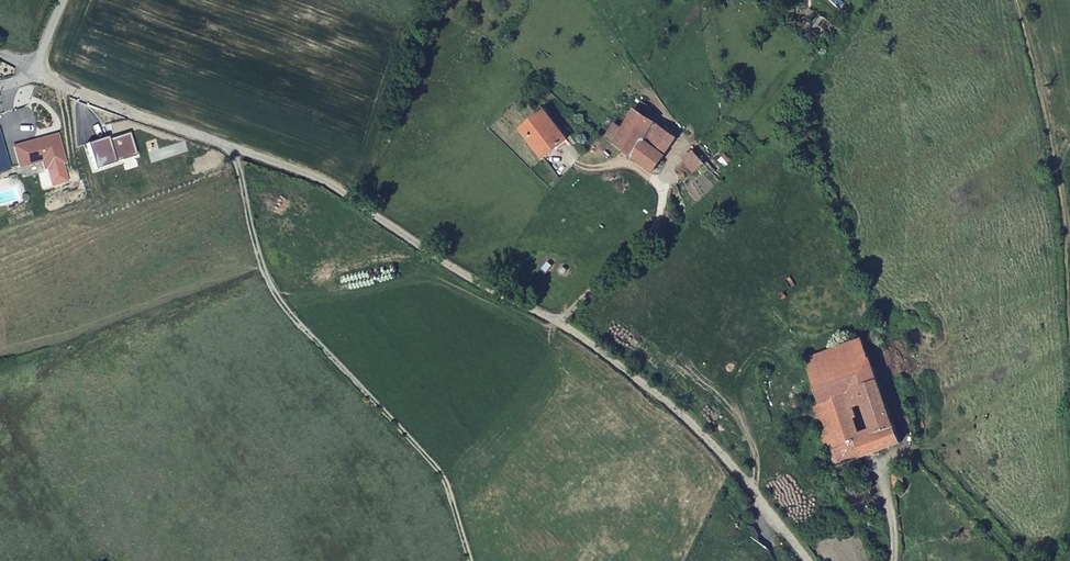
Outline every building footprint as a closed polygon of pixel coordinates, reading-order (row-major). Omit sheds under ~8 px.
[(809,30),(819,39),(828,27),(817,19),(809,30)] [(674,139),(633,112),(613,146),(649,173),(659,160),(639,147),(645,141),(663,153),(674,139)] [(542,160),(566,141),(545,113),(520,130),(542,160)] [(55,134),(47,137),(47,138),(56,143),(57,143),(55,134)] [(47,137),(13,147),(18,166),(42,159),(44,167),(63,162),(57,143),(56,143),(47,138),(47,137)] [(9,169),(0,139),(0,171),(9,169)] [(702,166),(693,155),(682,164),(691,174),(702,166)] [(819,405),(811,408),(833,469),(860,458),(877,452),(898,444),(860,341),(804,362),(819,405)] [(891,478),(894,494),(905,491),(901,475),(891,478)]
